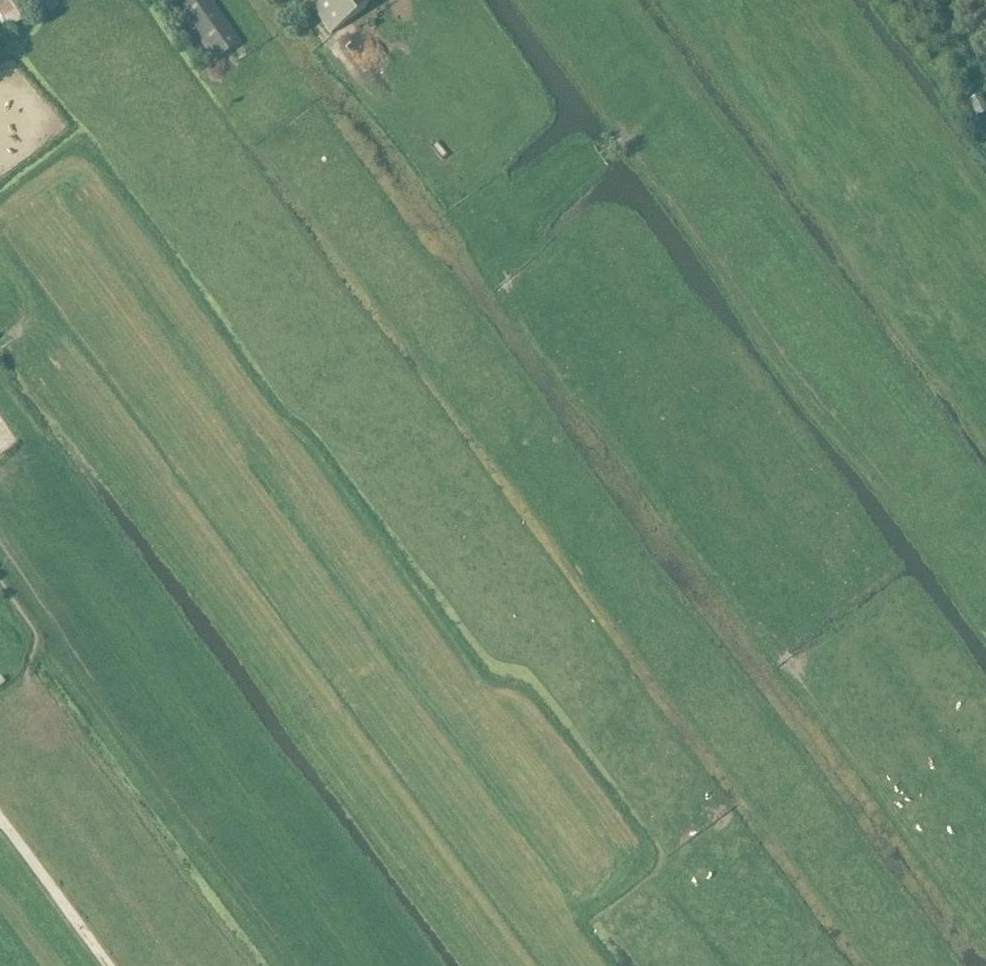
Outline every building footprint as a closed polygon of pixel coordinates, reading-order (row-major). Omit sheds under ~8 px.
[(240,44),(210,0),(173,0),(172,0),(214,62),(240,44)] [(366,9),(359,0),(304,0),(331,35),(366,9)] [(0,7),(0,18),(7,28),(12,34),(25,25),(8,2),(0,7)] [(0,34),(5,40),(12,34),(7,28),(0,34)]
